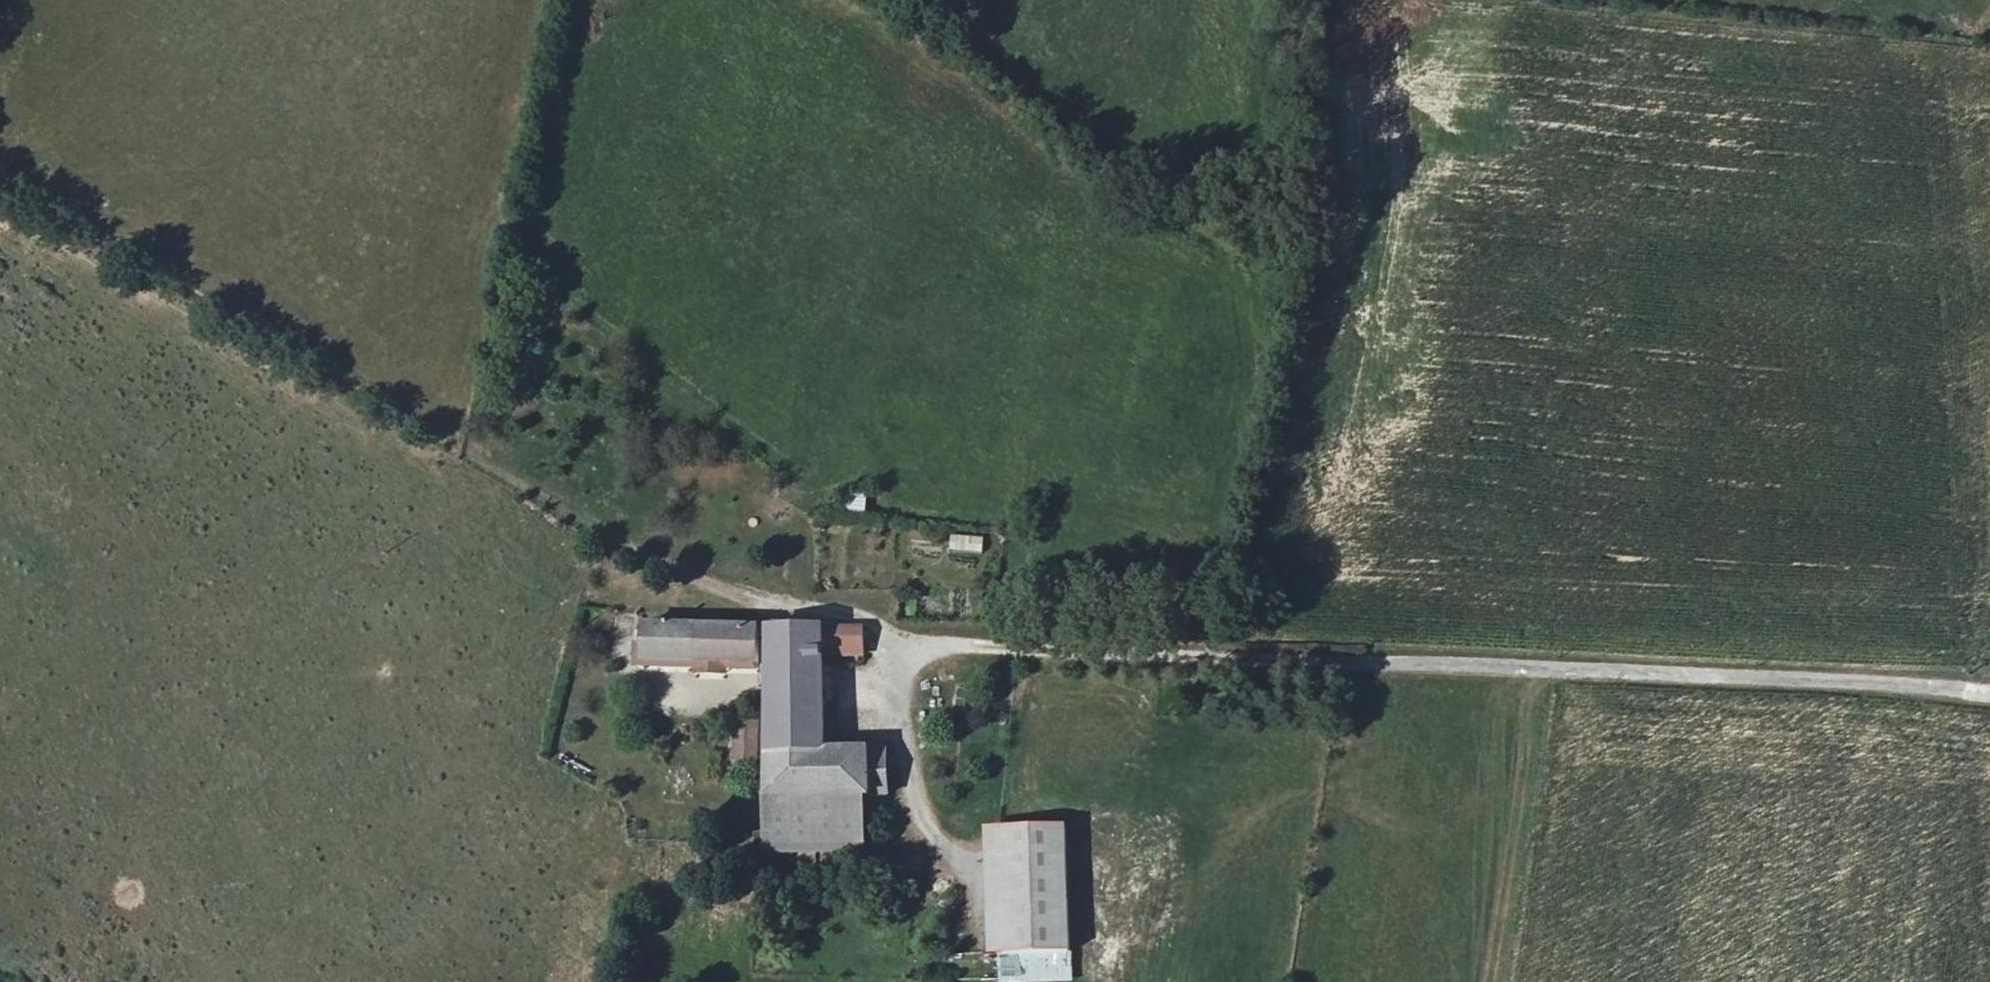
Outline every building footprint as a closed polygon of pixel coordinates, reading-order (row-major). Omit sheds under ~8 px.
[(841,508),(864,512),(867,493),(844,489),(841,508)] [(982,553),(983,536),(949,535),(948,552),(982,553)] [(759,631),(648,626),(646,662),(759,666),(759,631)] [(768,796),(863,798),(888,798),(888,750),(825,750),(824,648),(864,649),(864,632),(769,631),(768,796)] [(763,726),(741,724),(738,761),(759,763),(763,726)] [(863,849),(863,798),(768,796),(769,849),(863,849)] [(1067,823),(987,823),(987,945),(1067,945),(1067,823)]
